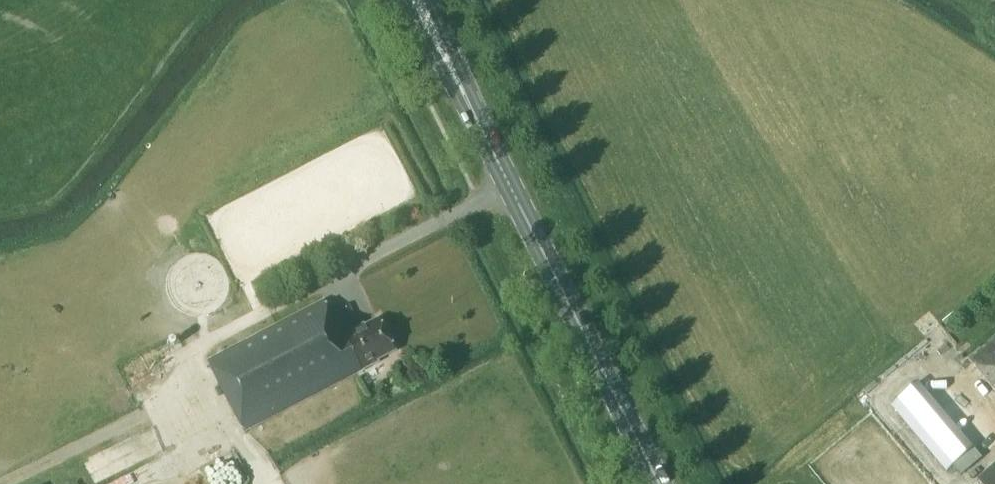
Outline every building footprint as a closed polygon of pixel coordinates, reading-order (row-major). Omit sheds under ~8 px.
[(207,361),(244,432),(363,370),(362,368),(377,360),(376,359),(394,350),(378,321),(365,328),(364,326),(345,336),(336,319),(334,320),(324,300),(207,361)] [(968,358),(994,391),(994,336),(968,358)] [(973,448),(917,382),(891,404),(947,470),(973,448)] [(974,448),(953,465),(962,475),(982,458),(974,448)] [(982,483),(994,483),(994,464),(977,479),(982,483)]
